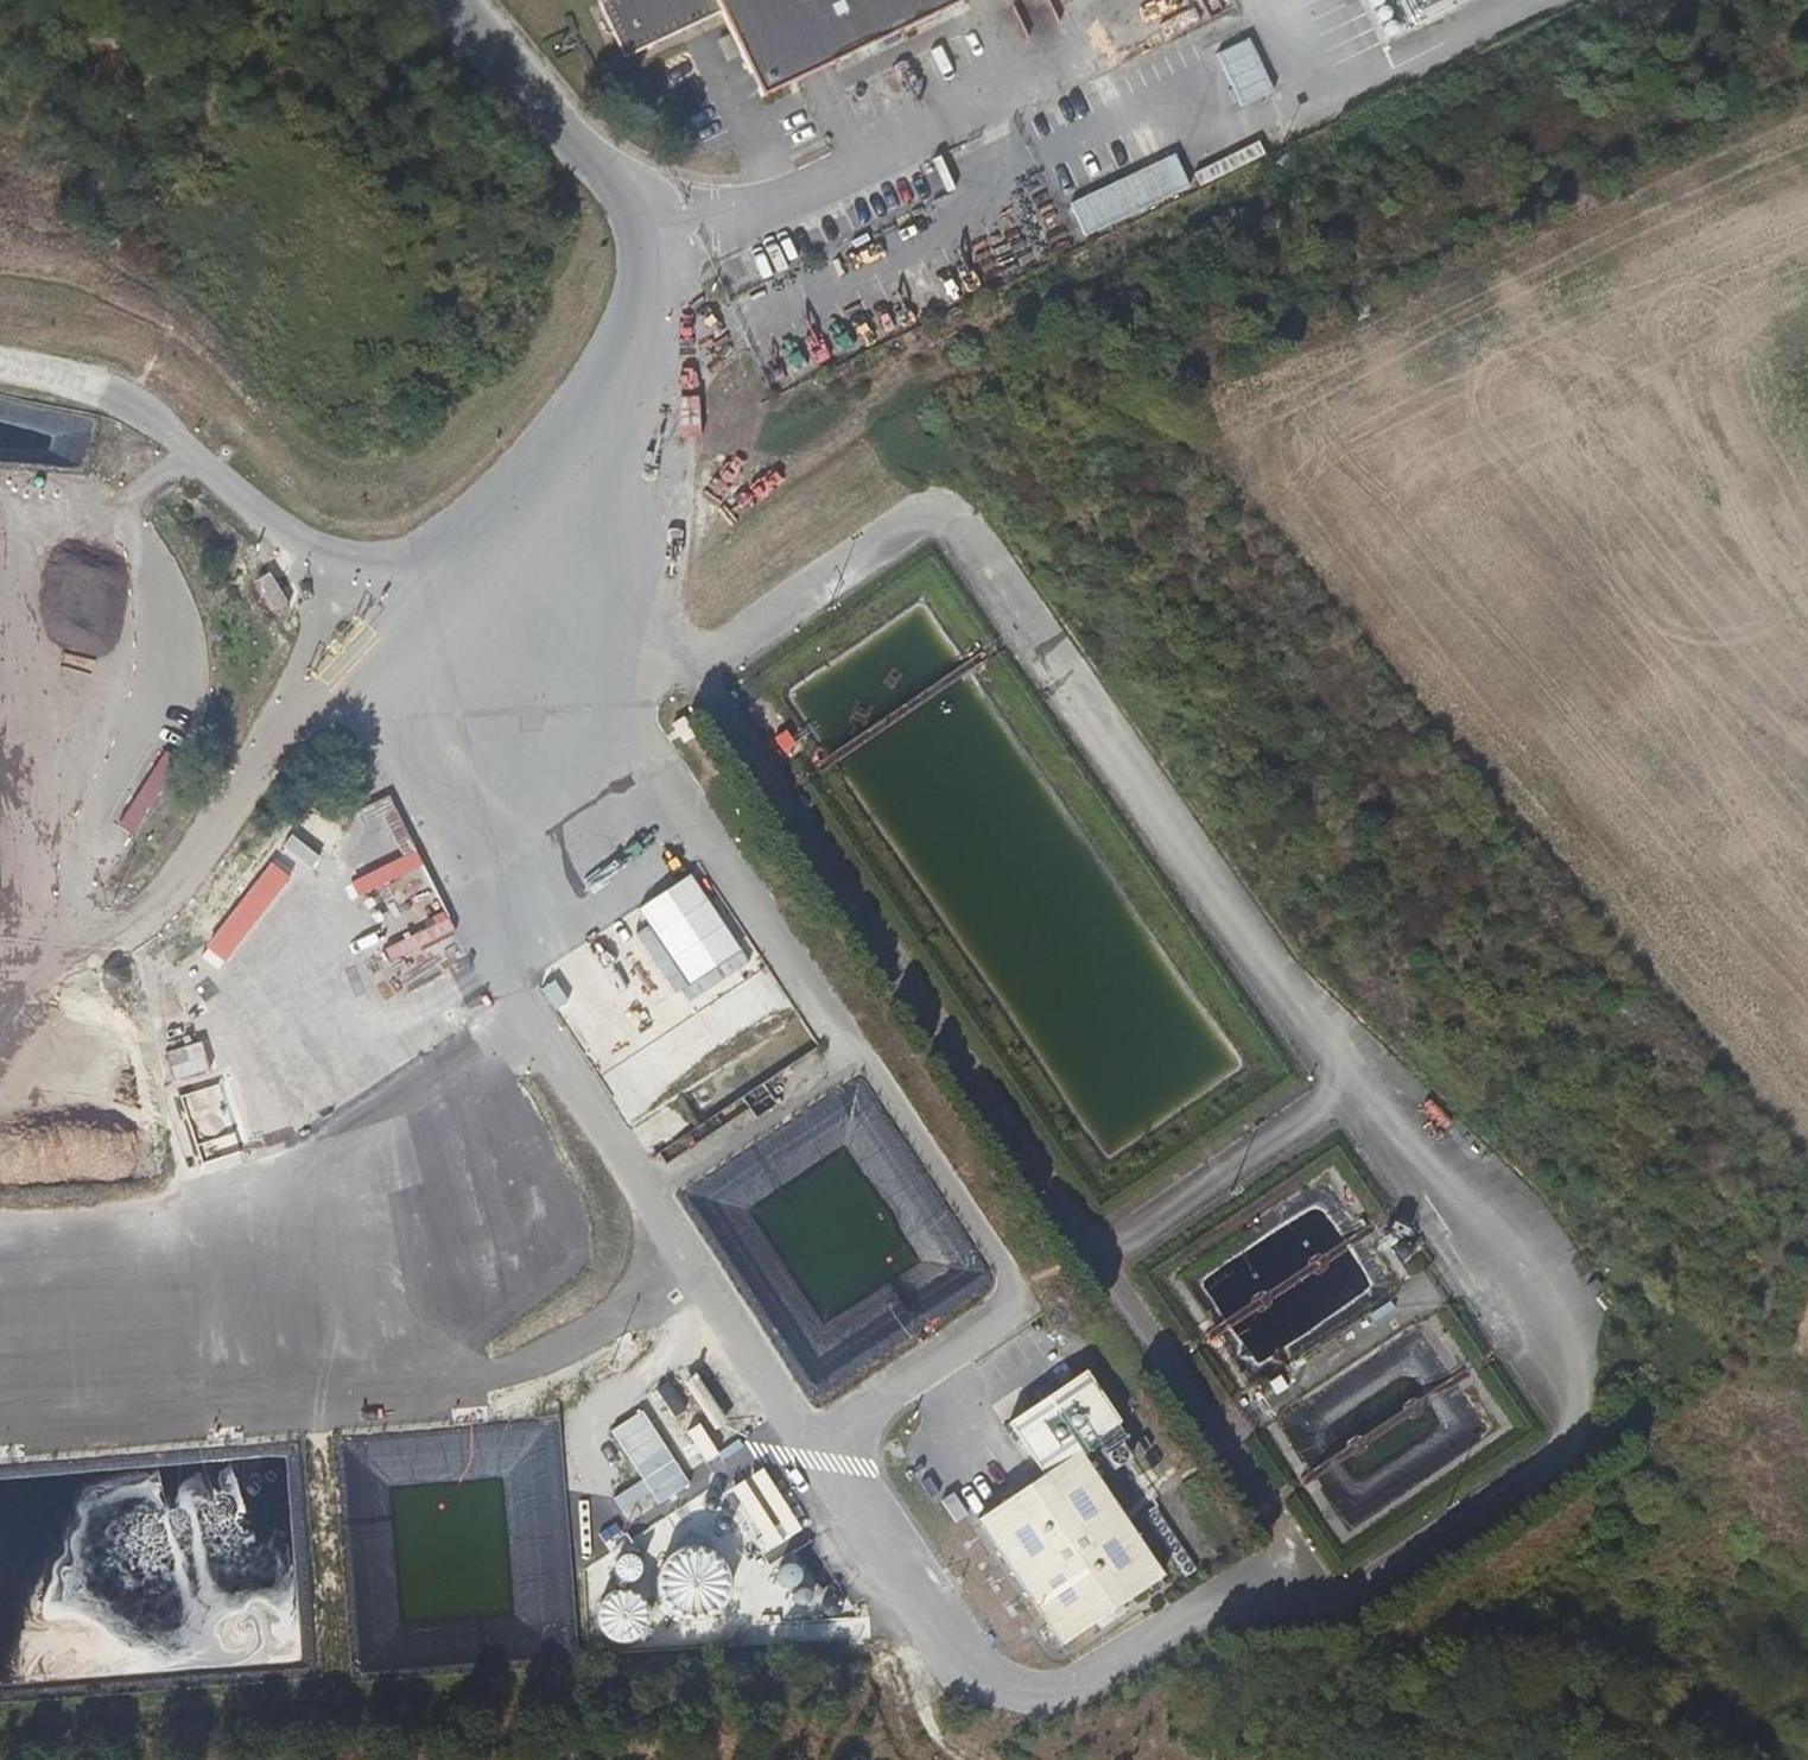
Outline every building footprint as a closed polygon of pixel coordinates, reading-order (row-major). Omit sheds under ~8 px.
[(726,6),(766,92),(959,0),(604,0),(628,52),(726,6)] [(1372,26),(1433,0),(1360,0),(1372,26)] [(1249,40),(1216,54),(1239,108),(1272,93),(1249,40)] [(1070,204),(1086,238),(1189,189),(1173,155),(1070,204)] [(642,1484),(614,1500),(627,1523),(689,1486),(646,1413),(612,1432),(642,1484)] [(1062,1642),(1164,1573),(1079,1448),(977,1516),(1062,1642)] [(324,1541),(354,1539),(353,1510),(366,1510),(364,1472),(334,1473),(335,1505),(322,1506),(324,1541)] [(415,1516),(430,1512),(420,1478),(405,1482),(415,1516)] [(730,1485),(697,1505),(706,1519),(680,1534),(690,1550),(749,1515),(730,1485)] [(771,1516),(696,1565),(730,1617),(805,1568),(771,1516)] [(399,1539),(408,1565),(441,1553),(433,1530),(414,1537),(413,1534),(399,1539)] [(503,1573),(503,1590),(467,1590),(468,1645),(516,1644),(516,1611),(540,1610),(539,1572),(503,1573)] [(409,1579),(410,1613),(427,1612),(426,1579),(409,1579)]
